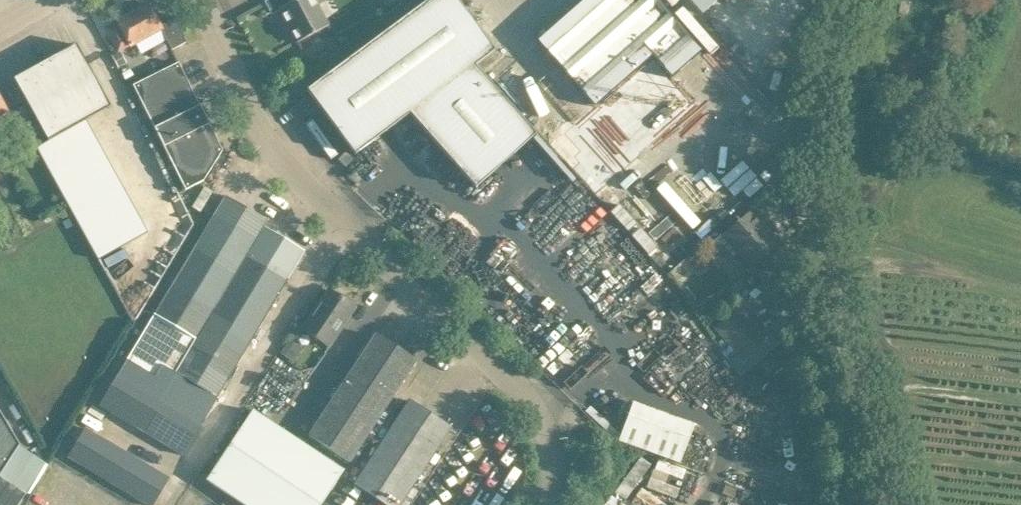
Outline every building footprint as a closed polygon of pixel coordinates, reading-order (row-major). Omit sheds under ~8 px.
[(265,1),(272,14),(280,10),(297,43),(315,33),(330,25),(316,0),(267,0),(265,1)] [(475,188),(535,135),(474,67),(494,52),(456,0),(429,0),(307,91),(355,155),(409,115),(475,188)] [(537,41),(581,93),(594,108),(652,57),(671,79),(701,52),(688,37),(656,0),(584,0),(537,41)] [(700,16),(718,0),(687,0),(700,16)] [(907,0),(894,0),(891,12),(903,15),(907,0)] [(118,24),(107,30),(118,52),(130,45),(131,47),(161,30),(172,50),(186,42),(175,18),(160,27),(148,4),(117,22),(118,24)] [(76,45),(14,80),(48,141),(85,121),(110,107),(76,45)] [(119,52),(111,57),(117,69),(126,64),(119,52)] [(133,85),(185,190),(204,181),(222,151),(178,63),(133,85)] [(129,69),(121,74),(125,80),(133,76),(129,69)] [(11,118),(5,107),(0,98),(0,124),(11,118)] [(668,265),(769,177),(725,127),(701,147),(709,156),(682,180),(704,205),(681,225),(661,202),(640,221),(631,210),(624,216),(668,265)] [(338,160),(346,167),(353,159),(346,152),(338,160)] [(154,315),(127,360),(154,376),(159,368),(166,372),(216,402),(217,399),(228,382),(278,297),(289,280),(288,279),(305,251),(264,227),(268,221),(225,196),(215,213),(205,230),(154,315)] [(713,245),(728,262),(738,253),(751,268),(778,244),(751,212),(736,225),(713,245)] [(329,290),(303,329),(328,346),(354,307),(352,305),(354,302),(344,296),(342,299),(329,290)] [(740,357),(731,365),(739,375),(794,329),(783,316),(762,334),(740,308),(725,321),(716,329),(740,357)] [(309,436),(349,463),(415,362),(395,348),(394,350),(388,346),(389,344),(375,335),(309,436)] [(120,369),(99,405),(183,455),(205,419),(120,369)] [(418,492),(411,488),(450,428),(409,401),(354,484),(385,504),(409,504),(418,492)] [(618,441),(680,463),(694,425),(633,402),(618,441)] [(243,504),(321,504),(344,471),(252,411),(206,481),(243,504)] [(18,444),(0,413),(0,472),(18,444)] [(149,504),(153,504),(169,478),(85,428),(68,457),(149,504)] [(26,492),(1,476),(0,477),(0,504),(18,504),(26,492)]
